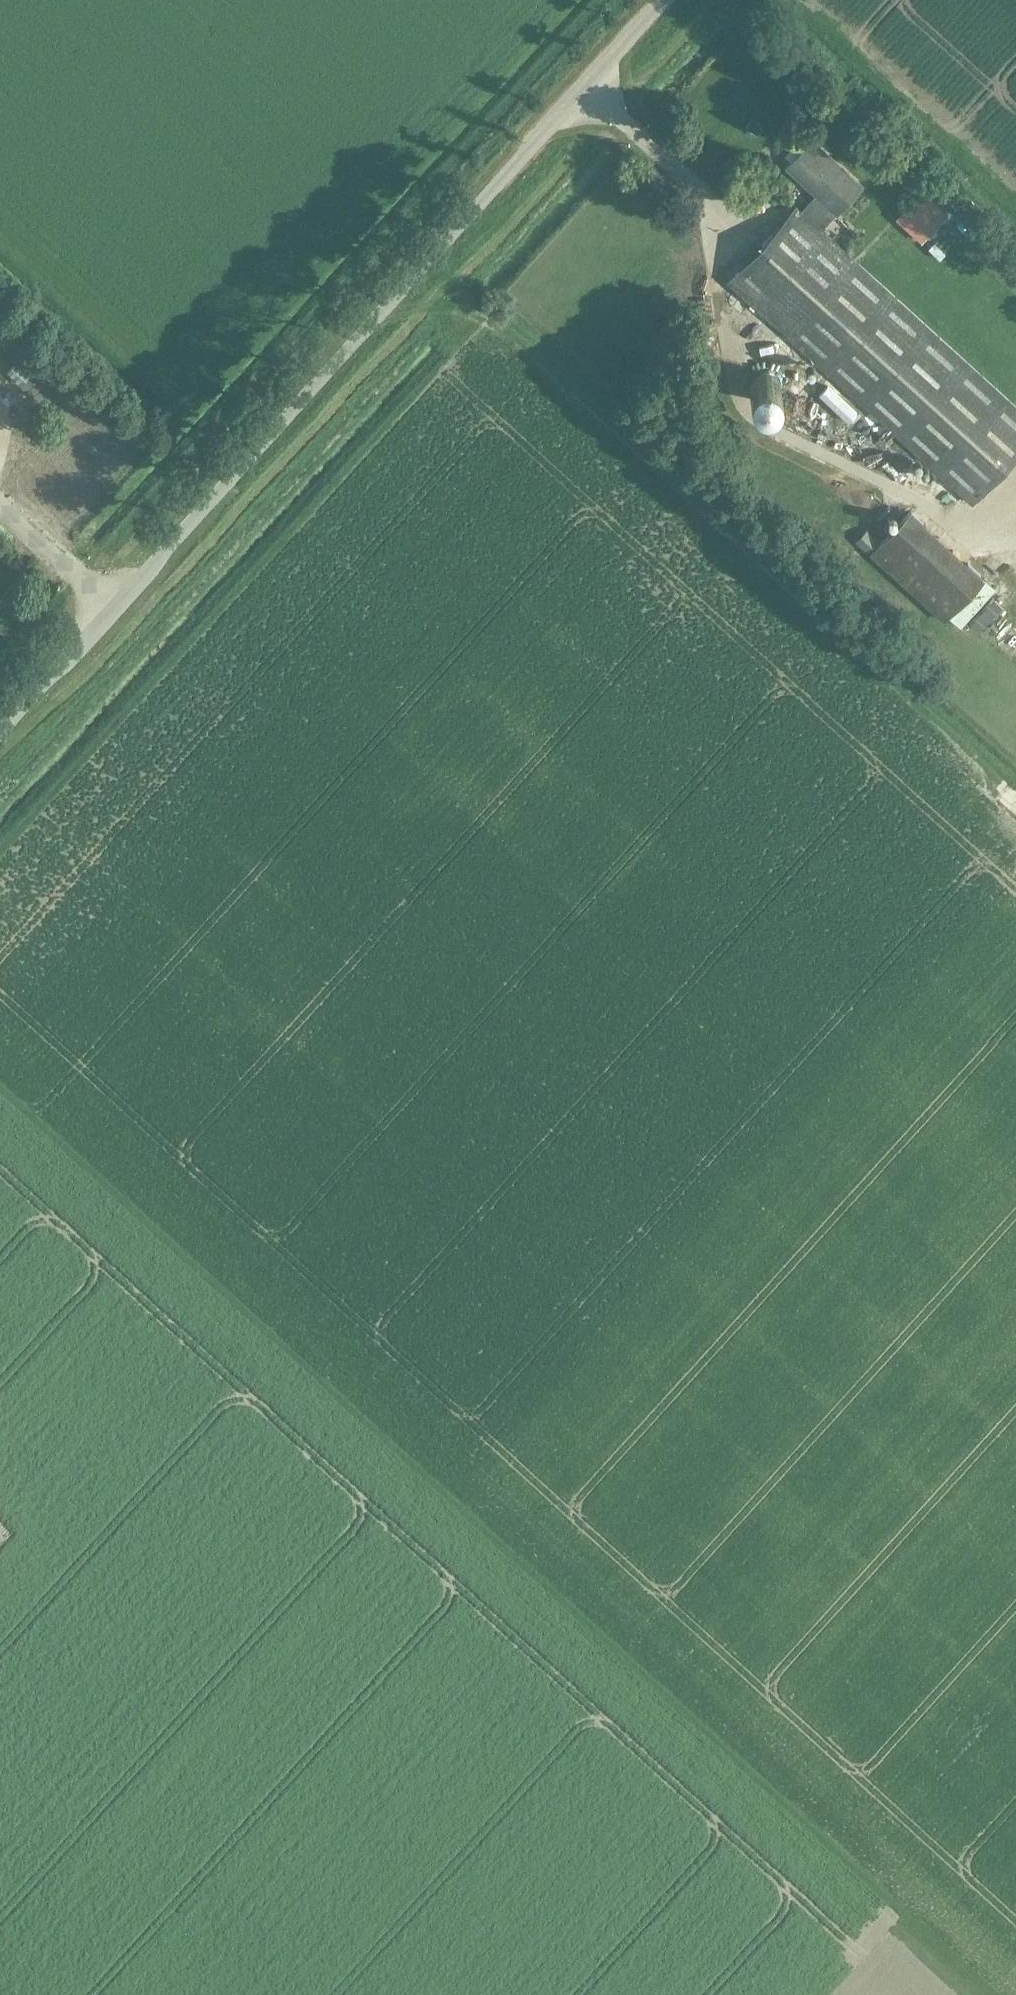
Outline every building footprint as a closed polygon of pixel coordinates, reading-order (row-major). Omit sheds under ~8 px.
[(802,213),(820,229),(836,212),(861,186),(812,141),(787,168),(818,195),(802,213)] [(921,189),(894,219),(919,240),(945,212),(921,189)] [(802,213),(797,208),(729,283),(971,502),(1015,452),(1015,407),(820,229),(802,213)] [(961,226),(956,232),(967,242),(973,236),(961,226)] [(17,364),(9,372),(21,384),(29,375),(17,364)] [(779,392),(779,391),(780,389),(780,387),(780,386),(780,384),(779,382),(779,381),(778,379),(777,378),(777,376),(775,375),(774,374),(771,372),(769,371),(768,371),(766,370),(765,370),(763,370),(761,370),(758,371),(757,372),(754,374),(753,375),(751,377),(750,378),(750,380),(749,381),(749,383),(748,385),(748,386),(748,388),(749,390),(749,392),(750,393),(750,395),(751,396),(753,398),(755,400),(758,401),(759,402),(761,402),(764,402),(766,402),(767,402),(769,401),(771,401),(772,400),(774,399),(775,398),(776,397),(777,395),(778,394),(779,392)] [(722,377),(703,394),(717,409),(736,391),(722,377)] [(872,555),(943,620),(982,577),(911,512),(872,555)]
